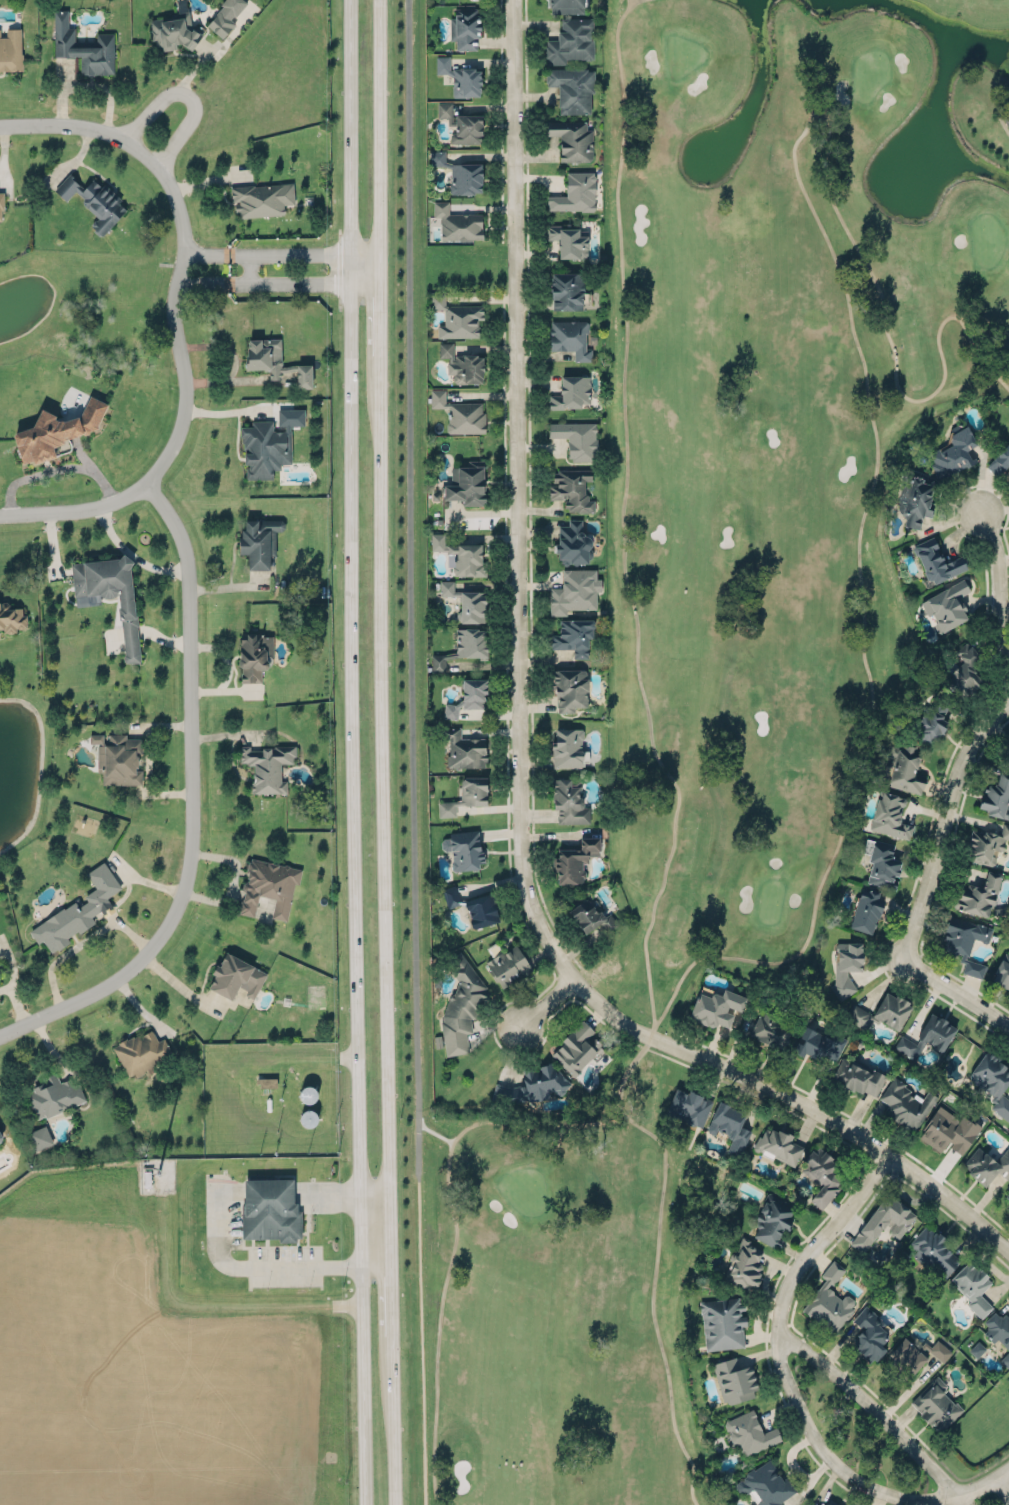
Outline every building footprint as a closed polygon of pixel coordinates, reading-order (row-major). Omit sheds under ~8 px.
[(220,3),(223,0),(246,0),(247,1),(235,15),(233,14),(230,17),(235,22),(222,37),(206,23),(222,5),(220,3)] [(584,0),(548,0),(548,13),(584,13),(584,0)] [(54,8),(67,8),(68,26),(74,26),(74,40),(96,39),(96,32),(113,32),(114,72),(107,72),(107,73),(99,73),(99,72),(94,72),(94,73),(80,72),(80,54),(74,54),(74,56),(64,54),(54,55),(54,8)] [(476,50),(477,38),(479,38),(479,8),(454,8),(454,17),(450,17),(450,40),(456,40),(456,49),(476,50)] [(150,19),(160,17),(161,19),(182,15),(181,11),(188,10),(192,26),(196,28),(202,34),(196,40),(191,49),(182,42),(176,43),(176,47),(163,50),(162,45),(156,45),(155,38),(152,39),(150,27),(151,27),(150,19)] [(561,18),(562,29),(556,29),(556,38),(544,38),(544,64),(569,64),(569,59),(592,59),(592,14),(568,14),(568,18),(561,18)] [(23,69),(0,69),(0,35),(6,35),(6,27),(20,27),(21,52),(22,52),(23,69)] [(436,55),(449,55),(450,68),(452,70),(452,67),(460,67),(461,65),(475,66),(475,68),(480,68),(482,78),(482,82),(479,94),(467,95),(463,97),(454,96),(453,94),(453,76),(447,72),(436,73),(436,55)] [(590,113),(590,93),(594,93),(594,68),(546,69),(546,86),(558,86),(559,114),(590,113)] [(437,102),(451,102),(452,120),(455,120),(456,113),(482,113),(482,124),(482,132),(481,141),(453,142),(451,140),(450,134),(452,131),(456,131),(456,124),(448,124),(448,117),(437,116),(437,102)] [(593,161),(592,129),(586,129),(586,121),(545,122),(546,135),(560,135),(560,162),(593,161)] [(430,149),(444,149),(445,159),(451,162),(457,162),(481,161),(482,166),(482,172),(481,190),(474,190),(474,191),(451,192),(449,190),(449,183),(451,182),(451,167),(443,164),(431,164),(430,149)] [(53,188),(69,171),(75,177),(74,179),(83,187),(92,177),(100,185),(104,182),(122,198),(119,201),(127,208),(102,235),(101,234),(99,234),(93,229),(95,227),(91,224),(91,222),(94,219),(96,219),(98,217),(82,202),(82,198),(84,197),(75,190),(66,200),(53,188)] [(546,194),(547,209),(580,208),(581,210),(593,210),(595,207),(596,177),(594,174),(593,171),(567,171),(566,194),(546,194)] [(284,215),(284,204),(294,203),(293,183),(233,186),(234,217),(284,215)] [(433,200),(448,200),(449,212),(481,212),(483,237),(441,237),(440,215),(433,215),(433,200)] [(546,224),(547,238),(558,238),(559,256),(580,256),(588,256),(587,229),(579,229),(578,226),(559,226),(559,223),(550,224),(546,224)] [(551,271),(552,275),(550,277),(550,297),(551,300),(552,309),(583,309),(582,270),(551,271)] [(483,305),(444,305),(445,293),(430,293),(430,309),(444,309),(444,324),(438,324),(438,337),(478,338),(478,319),(483,319),(483,305)] [(550,319),(550,326),(547,326),(547,333),(550,334),(550,349),(554,350),(558,348),(561,348),(568,349),(574,349),(575,361),(591,360),(591,347),(585,347),(585,332),(588,331),(587,320),(550,319)] [(248,337),(280,337),(281,357),(281,360),(281,365),(287,365),(294,363),(297,363),(311,363),(312,386),(297,386),(297,368),(291,369),(281,370),(281,377),(269,379),(269,369),(263,369),(263,367),(245,368),(245,363),(245,362),(245,360),(247,360),(247,356),(246,346),(248,337)] [(439,342),(453,342),(453,358),(455,358),(455,354),(463,353),(463,352),(477,352),(477,355),(483,355),(483,361),(484,361),(484,369),(483,369),(483,377),(482,377),(482,381),(467,381),(466,382),(456,382),(453,379),(453,372),(447,372),(447,360),(448,360),(448,356),(439,356),(439,342)] [(560,375),(561,384),(559,388),(559,393),(561,394),(549,394),(548,407),(563,408),(562,404),(570,404),(570,407),(580,407),(581,403),(589,403),(589,375),(560,375)] [(446,429),(447,424),(449,420),(449,406),(430,406),(431,388),(445,389),(446,401),(482,401),(482,411),(485,410),(485,431),(449,432),(446,429)] [(14,431),(32,424),(40,407),(54,413),(53,417),(57,419),(60,418),(62,419),(79,414),(89,393),(108,402),(97,426),(91,428),(88,433),(84,434),(82,433),(81,431),(60,438),(61,440),(50,444),(53,453),(33,460),(32,458),(22,461),(12,434),(14,431)] [(240,424),(250,424),(251,419),(272,419),(272,428),(290,429),(292,462),(281,462),(280,467),(273,468),(273,477),(246,477),(246,467),(249,466),(249,462),(244,462),(245,451),(247,451),(247,447),(243,447),(243,442),(241,441),(241,436),(240,435),(240,424)] [(548,422),(548,436),(568,436),(568,448),(571,455),(575,460),(593,460),(592,451),(597,449),(597,427),(594,421),(548,422)] [(967,421),(980,443),(968,450),(972,457),(976,455),(979,461),(942,482),(931,463),(934,461),(929,453),(947,443),(949,432),(967,421)] [(986,466),(997,476),(1006,466),(1008,468),(1008,441),(986,466)] [(451,465),(451,482),(442,483),(441,493),(444,496),(445,498),(463,498),(463,504),(485,504),(487,499),(484,464),(451,465)] [(904,470),(907,469),(910,470),(912,473),(928,478),(927,481),(933,478),(938,487),(930,491),(929,495),(931,496),(930,501),(935,502),(931,516),(923,514),(918,528),(903,523),(905,519),(902,513),(900,512),(897,507),(898,505),(896,502),(899,502),(898,500),(899,497),(900,496),(904,484),(909,485),(911,479),(908,483),(903,479),(902,477),(904,470)] [(549,499),(565,499),(565,511),(593,511),(593,500),(586,500),(586,481),(591,481),(591,470),(553,470),(553,484),(549,484),(549,499)] [(245,517),(245,527),(240,527),(241,535),(239,537),(238,553),(247,552),(247,567),(269,568),(270,554),(275,554),(275,531),(281,530),(283,527),(285,524),(285,521),(281,518),(245,517)] [(568,518),(581,519),(581,529),(584,533),(586,534),(589,536),(591,540),(590,544),(589,547),(591,549),(592,552),(592,555),(590,557),(588,559),(588,564),(580,564),(579,563),(578,563),(576,564),(574,564),(573,563),(572,562),(568,562),(567,564),(566,564),(564,564),(563,564),(562,562),(560,562),(560,558),(557,557),(558,551),(555,551),(554,547),(558,546),(557,536),(558,536),(558,524),(568,524),(568,518)] [(481,543),(445,543),(445,531),(431,531),(431,550),(446,549),(446,553),(454,553),(454,575),(486,574),(486,565),(481,565),(481,543)] [(914,544),(912,547),(914,553),(918,555),(924,568),(923,571),(926,578),(929,579),(932,578),(934,582),(969,568),(964,555),(944,562),(944,561),(944,558),(942,555),(940,556),(939,554),(929,559),(928,559),(933,550),(930,545),(914,544)] [(71,562),(75,606),(88,605),(88,597),(118,594),(124,663),(140,662),(130,557),(71,562)] [(561,568),(596,569),(596,580),(592,580),(592,587),(596,588),(596,608),(567,608),(566,614),(549,615),(548,594),(551,594),(550,586),(561,586),(561,568)] [(920,601),(963,577),(970,590),(958,596),(961,602),(962,601),(966,609),(963,610),(967,617),(940,632),(937,631),(934,625),(934,622),(936,621),(932,613),(928,615),(920,601)] [(453,580),(439,581),(440,596),(459,595),(459,623),(486,622),(486,591),(453,592),(453,580)] [(0,603),(0,628),(4,628),(4,630),(25,630),(25,607),(9,608),(9,602),(0,603)] [(559,619),(559,634),(550,634),(550,648),(573,649),(573,658),(588,658),(588,637),(593,638),(593,619),(559,619)] [(456,628),(456,657),(486,656),(486,627),(456,628)] [(241,633),(239,682),(261,682),(261,669),(271,669),(272,634),(241,633)] [(980,657),(967,641),(955,651),(964,662),(943,680),(958,699),(981,680),(970,666),(980,657)] [(552,669),(552,676),(550,676),(550,686),(554,688),(555,694),(556,695),(556,706),(557,706),(557,712),(575,712),(575,706),(585,706),(585,690),(587,690),(587,677),(586,676),(585,670),(583,668),(552,669)] [(463,678),(487,678),(487,692),(485,692),(485,699),(483,699),(483,707),(464,707),(464,705),(462,705),(463,703),(458,706),(457,718),(443,717),(445,702),(454,703),(454,704),(463,698),(463,687),(463,678)] [(947,721),(942,718),(950,703),(937,696),(932,707),(925,704),(910,734),(934,746),(947,721)] [(443,726),(460,726),(460,737),(485,736),(485,755),(487,755),(487,760),(484,760),(484,766),(449,766),(447,764),(446,756),(447,754),(449,754),(449,739),(444,739),(443,726)] [(552,726),(579,726),(583,730),(583,737),(581,739),(581,749),(582,751),(582,757),(581,760),(581,766),(548,766),(548,741),(552,741),(552,726)] [(142,737),(142,753),(137,754),(137,769),(142,769),(141,784),(101,784),(101,773),(97,771),(97,745),(103,744),(102,743),(90,743),(89,733),(103,733),(103,740),(106,743),(108,743),(108,733),(125,733),(126,737),(142,737)] [(887,785),(921,795),(926,776),(915,772),(921,751),(891,742),(887,755),(896,758),(887,785)] [(240,745),(249,745),(249,749),(261,748),(261,746),(273,746),(273,745),(295,744),(295,755),(293,755),(293,762),(280,763),(280,780),(286,780),(286,792),(251,792),(251,784),(250,783),(250,781),(252,780),(252,772),(253,772),(253,764),(247,764),(247,761),(240,761),(240,745)] [(987,810),(986,813),(1007,819),(1008,818),(1008,809),(1004,808),(1008,793),(1008,771),(999,769),(996,783),(994,783),(993,785),(987,784),(986,787),(983,787),(977,808),(987,810)] [(438,801),(455,800),(461,799),(461,786),(461,780),(465,776),(486,776),(486,785),(487,804),(473,804),(462,803),(455,804),(456,815),(439,816),(438,801)] [(551,778),(580,778),(580,782),(581,786),(578,789),(578,796),(582,799),(583,805),(589,806),(589,822),(557,823),(557,813),(557,810),(553,807),(553,799),(552,796),(551,794),(551,778)] [(869,830),(909,839),(912,825),(899,822),(905,796),(878,791),(869,830)] [(1003,822),(1008,824),(1008,839),(1004,838),(1003,842),(1004,845),(1003,849),(1000,851),(992,849),(991,855),(993,856),(995,859),(994,863),(990,866),(967,859),(968,854),(964,854),(971,828),(999,835),(1003,822)] [(450,832),(450,836),(444,837),(441,841),(441,846),(445,850),(451,849),(453,859),(451,862),(452,869),(454,871),(480,868),(480,863),(485,863),(484,851),(477,851),(479,849),(480,849),(478,829),(450,832)] [(582,882),(557,883),(557,878),(556,878),(556,871),(552,871),(552,856),(557,855),(556,848),(579,848),(579,837),(599,836),(599,854),(588,855),(588,862),(582,862),(582,870),(583,870),(585,871),(585,876),(584,878),(582,877),(582,882)] [(873,838),(894,844),(891,855),(892,855),(892,858),(901,860),(899,867),(900,867),(898,876),(893,875),(893,878),(897,880),(895,890),(866,882),(871,862),(867,861),(869,854),(873,838)] [(301,868),(250,858),(239,913),(254,916),(258,895),(275,898),(271,917),(286,920),(294,882),(298,883),(301,868)] [(28,929),(37,944),(43,940),(51,953),(70,942),(68,938),(95,922),(91,916),(111,904),(107,897),(121,888),(105,861),(86,872),(96,888),(81,897),(28,929)] [(1000,873),(986,870),(983,888),(958,883),(953,909),(991,917),(1000,873)] [(446,909),(460,906),(456,885),(442,888),(446,909)] [(847,927),(871,934),(876,918),(878,919),(884,901),(876,898),(878,892),(868,889),(866,895),(858,892),(847,927)] [(473,929),(500,920),(491,892),(464,900),(473,929)] [(567,910),(586,897),(596,912),(599,910),(604,916),(609,913),(618,924),(606,932),(599,922),(584,933),(567,910)] [(992,927),(949,916),(941,949),(964,954),(960,973),(982,978),(985,964),(968,959),(972,939),(988,942),(992,927)] [(846,949),(847,942),(861,943),(860,969),(846,969),(846,975),(855,988),(840,999),(830,985),(833,983),(834,962),(837,962),(837,949),(846,949)] [(531,971),(517,944),(486,960),(500,987),(531,971)] [(225,951),(267,973),(253,999),(245,995),(247,990),(239,987),(231,1000),(208,987),(214,975),(211,973),(216,963),(219,965),(220,961),(225,951)] [(1005,951),(993,972),(996,973),(993,977),(997,983),(1001,985),(1001,986),(1008,989),(1008,954),(1005,951)] [(445,1056),(469,1052),(466,1033),(472,1032),(470,1018),(479,1016),(481,1011),(473,953),(455,956),(453,962),(455,982),(441,1026),(445,1056)] [(744,995),(723,989),(722,995),(712,992),(711,997),(697,992),(689,1018),(728,1029),(734,1010),(740,1012),(744,995)] [(910,1007),(898,1029),(892,1025),(891,1026),(880,1020),(878,1023),(871,1020),(865,1030),(843,1017),(852,1003),(872,1014),(885,991),(895,997),(896,995),(909,1002),(907,1005),(910,1007)] [(786,1026),(772,1020),(773,1018),(772,1015),(766,1012),(763,1013),(761,1016),(757,1014),(754,1022),(753,1022),(751,1027),(752,1027),(749,1034),(754,1037),(754,1039),(775,1048),(776,1046),(781,1049),(784,1043),(785,1043),(787,1042),(788,1040),(788,1038),(787,1037),(791,1027),(786,1026)] [(931,1013),(917,1036),(919,1038),(916,1043),(901,1034),(894,1045),(910,1055),(915,1047),(920,1049),(925,1040),(934,1045),(935,1049),(937,1050),(942,1051),(956,1028),(946,1022),(947,1020),(941,1016),(939,1018),(931,1013)] [(550,1053),(574,1076),(602,1047),(590,1036),(594,1031),(583,1020),(550,1053)] [(805,1025),(831,1039),(835,1033),(847,1039),(834,1062),(819,1054),(817,1059),(805,1052),(803,1056),(791,1051),(797,1041),(801,1043),(803,1039),(799,1037),(805,1025)] [(112,1047),(128,1076),(133,1074),(135,1076),(144,1072),(144,1069),(156,1063),(157,1062),(163,1058),(171,1052),(164,1037),(158,1040),(152,1029),(140,1036),(138,1034),(134,1036),(133,1035),(127,1038),(126,1037),(118,1042),(118,1044),(112,1047)] [(1001,1093),(1008,1099),(1008,1122),(990,1107),(994,1102),(990,1099),(993,1095),(968,1076),(985,1051),(1008,1070),(1008,1081),(1001,1093)] [(841,1057),(853,1064),(856,1059),(867,1065),(869,1073),(870,1070),(871,1067),(887,1076),(876,1097),(864,1090),(862,1093),(854,1089),(854,1091),(847,1088),(843,1089),(840,1084),(840,1082),(836,1080),(838,1076),(832,1073),(841,1057)] [(492,1099),(508,1102),(548,1098),(548,1090),(565,1095),(568,1076),(553,1073),(553,1065),(522,1067),(523,1085),(509,1086),(495,1083),(492,1099)] [(31,1086),(41,1083),(44,1082),(44,1076),(55,1071),(59,1081),(70,1078),(70,1081),(72,1085),(79,1082),(86,1100),(46,1117),(43,1114),(38,1116),(27,1095),(34,1092),(31,1086)] [(937,1096),(915,1130),(908,1126),(907,1128),(889,1116),(890,1115),(883,1111),(888,1104),(879,1097),(893,1075),(905,1083),(903,1085),(923,1098),(927,1090),(937,1096)] [(701,1128),(712,1099),(688,1090),(687,1092),(675,1088),(665,1114),(701,1128)] [(746,1112),(718,1101),(706,1131),(716,1135),(718,1131),(732,1137),(727,1151),(740,1156),(751,1130),(740,1126),(746,1112)] [(917,1137),(942,1153),(947,1145),(962,1155),(981,1127),(962,1115),(959,1119),(938,1105),(917,1137)] [(27,1132),(45,1124),(53,1142),(35,1150),(27,1132)] [(794,1167),(804,1146),(791,1140),(793,1135),(778,1128),(777,1130),(771,1127),(770,1130),(763,1126),(754,1145),(753,1146),(753,1149),(755,1151),(759,1150),(762,1152),(761,1153),(772,1158),(774,1157),(794,1167)] [(821,1209),(845,1178),(833,1168),(838,1163),(817,1146),(799,1168),(821,1186),(810,1200),(821,1209)] [(1008,1147),(1008,1148),(1008,1176),(1007,1179),(998,1172),(985,1186),(968,1172),(970,1169),(963,1163),(978,1146),(996,1161),(1008,1147)] [(294,1179),(243,1179),(242,1238),(280,1238),(280,1240),(301,1240),(301,1210),(294,1210),(294,1179)] [(850,1244),(864,1253),(888,1219),(895,1224),(888,1233),(898,1240),(916,1214),(886,1193),(850,1244)] [(749,1234),(775,1248),(784,1232),(785,1232),(797,1208),(770,1194),(749,1234)] [(910,1241),(925,1224),(934,1232),(934,1231),(937,1234),(939,1232),(945,1238),(943,1241),(947,1244),(944,1247),(948,1250),(951,1251),(960,1258),(955,1263),(956,1264),(944,1279),(941,1277),(937,1282),(929,1275),(931,1273),(912,1254),(916,1250),(910,1245),(910,1241)] [(755,1286),(764,1264),(758,1262),(763,1247),(741,1239),(735,1255),(733,1254),(723,1279),(747,1288),(749,1283),(755,1286)] [(834,1333),(857,1302),(845,1294),(842,1298),(829,1289),(844,1268),(832,1259),(820,1276),(824,1278),(802,1309),(834,1333)] [(980,1293),(992,1306),(980,1318),(967,1304),(969,1300),(949,1280),(968,1260),(972,1263),(974,1261),(988,1276),(987,1277),(992,1282),(980,1293)] [(698,1300),(740,1296),(741,1303),(744,1303),(745,1310),(741,1310),(741,1315),(746,1314),(747,1326),(743,1327),(744,1346),(706,1351),(701,1314),(699,1314),(698,1300)] [(858,1337),(856,1335),(862,1329),(852,1320),(866,1305),(880,1318),(880,1319),(885,1323),(881,1327),(886,1333),(887,1338),(880,1345),(886,1350),(875,1361),(873,1358),(869,1363),(857,1351),(859,1348),(854,1348),(854,1343),(858,1343),(858,1337)] [(999,1359),(1006,1366),(1008,1363),(1008,1317),(1006,1320),(996,1309),(983,1322),(988,1327),(983,1332),(993,1343),(997,1339),(1008,1351),(999,1359)] [(888,1354),(904,1337),(927,1358),(911,1375),(905,1369),(904,1371),(898,1366),(891,1361),(893,1359),(888,1354)] [(758,1396),(751,1365),(739,1368),(736,1357),(712,1363),(723,1405),(758,1396)] [(962,1410),(943,1391),(947,1386),(937,1376),(910,1404),(939,1433),(962,1410)] [(775,1427),(781,1440),(744,1455),(739,1443),(732,1442),(729,1435),(731,1430),(725,1429),(724,1425),(726,1420),(752,1409),(763,1433),(775,1427)] [(782,1504),(781,1504),(757,1504),(756,1503),(760,1501),(752,1488),(747,1491),(741,1491),(737,1489),(735,1486),(736,1482),(745,1475),(746,1472),(752,1468),(754,1470),(769,1459),(782,1478),(786,1476),(796,1490),(780,1501),(782,1504)]
